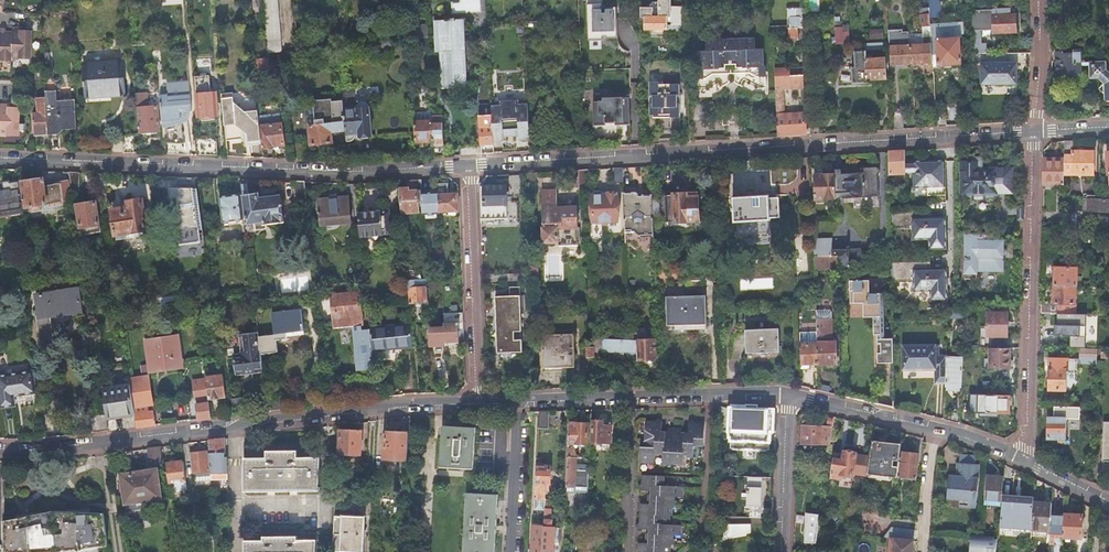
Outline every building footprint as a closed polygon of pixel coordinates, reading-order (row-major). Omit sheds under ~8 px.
[(268,52),(282,52),(278,0),(264,0),(268,52)] [(587,38),(618,38),(617,7),(602,7),(602,0),(587,0),(587,38)] [(642,8),(642,17),(645,17),(645,29),(668,29),(668,16),(672,16),(672,25),(682,25),(682,7),(672,7),(672,0),(659,0),(659,2),(654,2),(651,4),(651,8),(642,8)] [(787,6),(769,7),(770,26),(773,26),(788,25),(787,7),(787,6)] [(801,16),(804,16),(804,7),(795,7),(796,16),(790,16),(790,26),(788,26),(789,37),(799,37),(798,27),(802,27),(801,16)] [(910,40),(910,46),(911,56),(911,63),(932,62),(932,54),(931,40),(929,18),(929,8),(923,9),(923,14),(919,15),(920,27),(922,27),(923,42),(920,42),(920,40),(910,40)] [(1014,15),(992,15),(993,32),(1015,32),(1014,15)] [(460,30),(464,30),(463,20),(435,21),(437,52),(441,52),(443,87),(467,86),(465,44),(461,44),(460,30)] [(417,27),(418,38),(429,38),(429,26),(417,27)] [(848,26),(834,26),(834,43),(848,43),(848,26)] [(13,62),(13,59),(31,60),(32,31),(25,30),(20,30),(20,28),(13,28),(12,33),(6,33),(1,32),(1,30),(0,30),(0,62),(13,62)] [(61,30),(51,30),(52,41),(62,40),(61,30)] [(888,33),(888,41),(889,48),(890,64),(911,63),(911,56),(910,46),(903,46),(902,43),(893,43),(893,33),(888,33)] [(932,62),(933,68),(938,68),(938,66),(951,66),(951,64),(960,64),(959,39),(949,39),(948,34),(942,35),(942,39),(937,40),(937,54),(932,54),(932,62)] [(757,85),(767,85),(766,75),(766,65),(764,65),(764,48),(755,48),(755,37),(736,38),(736,49),(726,49),(726,46),(727,46),(727,43),(726,43),(725,38),(706,39),(706,50),(698,50),(699,68),(697,68),(697,77),(698,88),(707,87),(719,78),(723,86),(729,82),(729,81),(734,80),(734,82),(741,85),(745,78),(757,85)] [(736,38),(725,38),(726,43),(727,43),(727,46),(726,46),(726,49),(736,49),(736,38)] [(395,45),(395,39),(383,40),(384,48),(393,47),(393,46),(395,45)] [(600,49),(601,39),(590,39),(590,49),(600,49)] [(868,42),(865,42),(865,49),(889,48),(888,41),(868,42)] [(985,45),(971,46),(971,53),(985,53),(985,45)] [(349,56),(348,48),(339,49),(340,56),(341,56),(349,56)] [(1079,61),(1078,51),(1078,49),(1072,49),(1073,52),(1063,53),(1063,51),(1054,51),(1055,73),(1062,73),(1063,78),(1075,77),(1074,72),(1080,72),(1079,65),(1079,61)] [(866,51),(851,52),(852,83),(878,81),(877,79),(886,78),(884,58),(866,59),(866,51)] [(985,53),(971,53),(972,63),(982,63),(1008,62),(1008,53),(985,53)] [(269,59),(255,60),(256,73),(270,72),(269,60),(269,59)] [(123,60),(87,63),(89,95),(125,92),(123,60)] [(269,60),(270,72),(278,71),(278,60),(269,60)] [(1079,65),(1088,65),(1089,80),(1096,80),(1102,84),(1096,89),(1101,93),(1104,91),(1104,104),(1108,104),(1108,74),(1103,69),(1102,60),(1088,60),(1088,61),(1079,61),(1079,65)] [(1008,62),(982,63),(982,83),(1009,83),(1008,62)] [(775,68),(776,84),(791,84),(791,88),(803,88),(803,75),(790,76),(790,74),(790,67),(775,68)] [(210,75),(196,76),(199,116),(203,116),(203,120),(216,119),(215,114),(218,114),(216,92),(212,92),(210,75)] [(707,87),(698,88),(698,89),(709,89),(719,82),(722,86),(723,86),(719,78),(707,87)] [(767,87),(767,85),(757,85),(745,78),(741,85),(743,86),(745,81),(757,87),(767,87)] [(160,94),(164,142),(185,141),(184,132),(189,132),(188,120),(192,110),(190,79),(168,81),(169,93),(160,94)] [(650,120),(658,119),(659,131),(680,130),(679,83),(658,84),(658,81),(648,82),(650,120)] [(47,97),(49,133),(60,132),(63,130),(78,129),(76,100),(57,101),(56,83),(46,83),(47,97)] [(347,130),(347,140),(348,140),(349,140),(350,140),(351,140),(352,140),(353,139),(354,138),(354,137),(355,137),(355,136),(372,135),(370,104),(368,105),(368,102),(366,100),(359,100),(356,103),(355,103),(354,90),(344,91),(344,100),(347,130)] [(137,92),(138,106),(139,131),(160,130),(158,105),(149,105),(148,92),(137,92)] [(234,93),(222,94),(223,106),(225,125),(237,124),(250,133),(251,144),(262,144),(260,124),(259,114),(259,110),(247,111),(235,100),(234,93)] [(34,112),(36,135),(49,134),(49,133),(47,97),(38,98),(39,112),(34,112)] [(603,101),(594,102),(594,125),(630,124),(630,97),(603,97),(603,101)] [(344,100),(317,102),(319,123),(310,124),(311,144),(333,142),(333,131),(347,130),(344,100)] [(493,110),(493,114),(494,125),(494,142),(505,142),(504,138),(520,137),(520,141),(530,141),(528,108),(519,109),(518,101),(501,102),(502,109),(493,110)] [(20,136),(21,107),(14,106),(9,106),(9,104),(1,104),(1,106),(0,106),(0,135),(20,136)] [(777,107),(777,114),(778,114),(779,136),(805,135),(804,112),(790,113),(790,107),(777,107)] [(262,144),(262,147),(274,146),(274,145),(285,144),(283,122),(282,122),(281,112),(259,114),(260,124),(262,144)] [(902,112),(893,113),(894,129),(903,129),(902,112)] [(942,112),(935,112),(936,127),(946,126),(945,115),(942,112)] [(480,130),(481,144),(490,143),(490,146),(495,146),(494,142),(494,125),(493,114),(479,115),(480,130)] [(819,115),(809,115),(809,134),(819,134),(819,115)] [(415,122),(416,142),(434,141),(433,124),(433,121),(415,122)] [(434,141),(434,145),(445,144),(444,123),(433,124),(434,141)] [(461,146),(481,146),(481,144),(480,130),(460,131),(461,146)] [(133,138),(123,138),(124,152),(134,152),(133,138)] [(217,139),(195,138),(197,155),(218,156),(219,156),(217,139)] [(1064,140),(1064,157),(1064,173),(1093,174),(1093,151),(1073,150),(1073,139),(1064,140)] [(306,141),(296,142),(298,159),(308,159),(306,141)] [(905,150),(888,152),(888,159),(888,171),(888,175),(906,174),(905,162),(905,152),(905,150)] [(1064,173),(1064,157),(1044,157),(1044,183),(1063,183),(1064,173)] [(960,171),(959,181),(962,181),(961,194),(972,194),(972,198),(985,199),(985,194),(995,194),(995,192),(1011,192),(1012,169),(996,168),(996,167),(979,167),(979,160),(972,160),(972,158),(961,158),(962,171),(960,171)] [(914,162),(905,162),(906,174),(914,174),(914,188),(928,188),(928,196),(946,196),(946,161),(914,161),(914,162)] [(623,167),(614,168),(615,184),(623,183),(623,167)] [(841,174),(835,174),(835,192),(842,192),(842,198),(878,198),(878,178),(878,177),(879,177),(879,176),(880,176),(880,175),(880,174),(880,173),(880,172),(879,171),(878,170),(878,169),(877,169),(876,169),(876,168),(875,168),(841,169),(841,174)] [(588,169),(578,170),(579,188),(589,187),(588,169)] [(79,172),(69,172),(72,190),(81,189),(79,172)] [(816,199),(836,199),(835,192),(835,174),(815,175),(816,199)] [(43,178),(23,181),(26,208),(31,207),(32,211),(43,209),(43,205),(56,202),(57,203),(71,201),(69,182),(44,184),(43,178)] [(399,189),(401,213),(419,212),(418,202),(422,202),(422,192),(421,179),(415,180),(415,191),(408,191),(408,188),(399,189)] [(3,181),(5,190),(2,191),(2,193),(3,197),(0,198),(0,211),(9,210),(22,207),(18,181),(10,182),(10,180),(3,181)] [(304,181),(294,181),(296,200),(307,199),(306,181),(304,181)] [(438,191),(439,212),(459,211),(458,194),(448,194),(448,183),(438,184),(438,188),(438,191)] [(244,219),(245,234),(261,232),(261,229),(257,229),(256,221),(266,220),(266,224),(267,224),(283,222),(281,196),(258,199),(258,193),(249,193),(248,184),(239,184),(241,194),(244,219)] [(508,186),(479,187),(480,223),(508,222),(508,186)] [(203,230),(198,189),(170,188),(178,246),(201,243),(200,231),(203,230)] [(422,202),(423,214),(439,213),(439,212),(438,191),(438,188),(430,189),(430,192),(422,192),(422,202)] [(224,222),(244,219),(241,194),(231,195),(231,191),(221,192),(224,222)] [(578,247),(577,207),(557,208),(556,191),(544,192),(545,242),(558,242),(558,247),(578,247)] [(589,196),(590,241),(600,241),(604,239),(604,223),(618,222),(617,193),(608,193),(608,195),(603,195),(603,193),(601,192),(595,192),(593,194),(593,196),(589,196)] [(624,192),(625,231),(634,231),(639,236),(654,236),(653,194),(638,195),(638,193),(636,192),(624,192)] [(687,197),(687,193),(673,193),(673,195),(660,196),(662,222),(674,222),(674,223),(675,223),(676,226),(678,228),(685,228),(686,226),(686,222),(687,222),(687,221),(699,221),(698,196),(687,197)] [(1083,210),(1101,211),(1101,196),(1087,195),(1087,198),(1083,198),(1083,210)] [(768,234),(767,221),(770,221),(768,196),(733,198),(734,222),(737,222),(737,236),(768,234)] [(1101,211),(1108,211),(1108,200),(1108,196),(1101,196),(1101,211)] [(348,197),(318,199),(320,224),(350,222),(348,197)] [(128,208),(111,211),(115,234),(119,233),(120,239),(146,235),(141,199),(127,202),(128,208)] [(96,201),(77,204),(81,228),(99,225),(96,201)] [(358,213),(361,237),(392,234),(390,210),(358,213)] [(889,210),(889,229),(913,229),(913,239),(930,239),(930,250),(946,249),(946,217),(928,217),(928,210),(889,210)] [(1064,212),(1063,222),(1077,223),(1077,212),(1064,212)] [(267,228),(267,224),(266,224),(266,220),(256,221),(257,229),(261,229),(267,228)] [(983,233),(964,234),(964,279),(977,279),(977,270),(1003,270),(1003,239),(998,239),(983,233)] [(361,237),(361,241),(371,240),(371,241),(372,242),(372,243),(373,243),(374,244),(375,244),(376,244),(377,244),(378,244),(379,244),(380,243),(381,242),(381,241),(382,240),(382,239),(392,238),(392,234),(361,237)] [(814,235),(816,257),(820,257),(837,256),(838,264),(862,263),(862,244),(832,246),(832,234),(814,235)] [(813,277),(812,250),(795,251),(796,278),(813,277)] [(820,270),(838,269),(838,264),(837,256),(820,257),(820,270)] [(929,261),(890,262),(890,278),(890,280),(913,280),(913,291),(930,291),(930,301),(947,301),(946,269),(929,269),(929,261)] [(1053,284),(1076,285),(1076,266),(1054,265),(1053,284)] [(420,269),(406,270),(407,279),(420,278),(420,269)] [(704,269),(686,270),(686,281),(703,281),(704,281),(704,269)] [(282,291),(308,291),(307,276),(288,276),(288,282),(282,282),(282,291)] [(420,278),(407,279),(408,288),(409,301),(427,301),(426,281),(426,278),(420,278)] [(876,364),(893,364),(892,339),(883,339),(882,291),(868,292),(867,280),(848,281),(848,303),(862,303),(862,318),(872,317),(872,331),(875,331),(875,335),(876,344),(879,344),(880,354),(876,354),(876,364)] [(705,327),(703,281),(686,281),(686,297),(667,298),(668,329),(705,327)] [(1041,301),(1041,312),(1052,312),(1063,312),(1063,302),(1075,302),(1076,292),(1098,292),(1098,286),(1076,285),(1053,284),(1053,301),(1041,301)] [(42,294),(36,295),(39,316),(36,316),(41,350),(55,348),(50,315),(81,310),(80,302),(78,288),(59,291),(58,287),(42,289),(42,294)] [(359,292),(331,295),(334,319),(349,317),(350,321),(351,332),(353,347),(355,347),(357,365),(373,363),(372,351),(370,329),(361,330),(361,325),(363,324),(359,292)] [(369,293),(369,302),(385,302),(385,293),(369,293)] [(992,307),(986,307),(987,337),(1006,337),(1006,313),(992,313),(992,307)] [(258,337),(260,354),(277,352),(275,340),(286,339),(285,334),(303,332),(301,310),(271,314),(274,335),(258,337)] [(817,343),(817,364),(836,363),(835,342),(833,342),(832,320),(831,320),(831,313),(828,310),(816,311),(817,320),(816,320),(817,343)] [(463,312),(443,313),(444,322),(463,322),(463,312)] [(1069,330),(1070,312),(1063,312),(1052,312),(1052,329),(1069,330)] [(463,322),(444,322),(444,327),(431,328),(431,346),(458,345),(458,341),(464,341),(463,322)] [(370,329),(372,351),(413,347),(411,323),(369,327),(370,329)] [(779,352),(778,328),(765,329),(763,326),(760,326),(758,329),(745,329),(745,353),(779,352)] [(251,373),(262,371),(260,354),(258,337),(257,331),(240,333),(242,354),(233,355),(235,373),(251,371),(251,373)] [(542,336),(542,367),(562,366),(573,365),(572,335),(542,336)] [(148,352),(149,354),(151,371),(155,370),(181,366),(176,337),(147,341),(148,352)] [(637,339),(629,339),(602,339),(602,352),(631,352),(637,352),(637,339)] [(656,339),(637,339),(637,352),(638,360),(656,360),(656,339)] [(522,368),(532,367),(531,343),(531,342),(521,342),(522,368)] [(799,344),(800,365),(817,364),(817,343),(799,344)] [(935,383),(945,383),(947,355),(938,355),(938,345),(935,345),(935,344),(902,345),(902,370),(935,369),(935,383)] [(595,354),(594,347),(585,348),(586,357),(595,357),(595,354)] [(990,348),(989,367),(1009,367),(1011,365),(1011,361),(1009,360),(1009,348),(990,348)] [(1080,356),(1097,356),(1098,348),(1080,348),(1080,356)] [(148,352),(145,353),(147,365),(142,365),(144,377),(148,376),(147,374),(181,369),(181,366),(155,370),(151,371),(149,354),(148,352)] [(945,383),(945,386),(961,386),(963,355),(947,354),(947,355),(945,383)] [(1049,368),(1048,389),(1066,389),(1066,371),(1077,372),(1077,357),(1049,356),(1049,368)] [(629,380),(638,380),(638,370),(638,365),(629,366),(629,380)] [(638,370),(638,380),(638,387),(640,387),(647,386),(647,369),(638,370)] [(15,406),(13,396),(37,393),(34,370),(0,375),(0,408),(15,406)] [(206,380),(208,399),(225,397),(223,375),(205,377),(206,380)] [(144,377),(129,379),(130,385),(132,397),(134,406),(152,404),(148,376),(144,377)] [(211,417),(208,399),(206,380),(195,382),(197,398),(196,398),(199,419),(211,417)] [(106,412),(107,419),(135,415),(134,408),(134,406),(132,397),(130,385),(102,389),(106,412)] [(977,400),(977,405),(980,408),(979,410),(986,411),(986,412),(989,412),(989,416),(997,416),(998,412),(1009,413),(1009,395),(987,394),(986,398),(979,398),(977,400)] [(285,399),(266,402),(267,411),(280,409),(286,408),(285,399)] [(134,408),(135,415),(137,427),(154,425),(153,411),(149,412),(148,405),(134,408)] [(757,410),(758,406),(743,405),(743,409),(730,408),(729,431),(731,431),(731,448),(769,449),(770,431),(773,431),(774,411),(757,410)] [(969,410),(960,409),(960,422),(959,423),(968,426),(969,410)] [(550,411),(540,411),(539,427),(549,428),(550,411)] [(109,430),(107,419),(106,412),(90,415),(91,432),(109,430)] [(834,416),(827,415),(826,425),(832,425),(834,416)] [(1048,416),(1047,438),(1065,438),(1065,417),(1048,416)] [(611,422),(605,421),(605,425),(602,425),(603,421),(601,418),(596,418),(594,421),(593,421),(593,441),(595,444),(601,444),(603,442),(610,442),(611,426),(611,422)] [(640,440),(639,462),(654,463),(654,455),(659,455),(659,453),(664,453),(663,464),(666,465),(666,463),(683,464),(683,455),(687,455),(687,457),(693,457),(694,445),(703,446),(704,423),(694,423),(691,420),(689,423),(688,432),(684,432),(684,434),(681,434),(681,428),(668,428),(667,433),(665,433),(665,431),(661,431),(661,422),(659,419),(656,421),(645,421),(644,440),(640,440)] [(570,422),(569,443),(587,444),(589,423),(570,422)] [(801,444),(830,446),(830,443),(832,428),(813,427),(813,422),(802,422),(801,444)] [(443,426),(441,466),(474,468),(476,428),(443,426)] [(341,429),(339,453),(361,454),(362,430),(341,429)] [(385,458),(408,460),(409,433),(386,431),(385,458)] [(209,440),(211,470),(211,474),(211,479),(223,479),(223,473),(228,473),(228,457),(225,457),(225,438),(209,440)] [(870,456),(867,474),(891,476),(897,477),(899,457),(900,444),(872,440),(870,452),(870,456)] [(162,464),(160,447),(148,448),(151,465),(162,464)] [(568,449),(566,491),(575,492),(577,458),(576,455),(574,449),(568,449)] [(190,452),(194,481),(211,479),(211,474),(211,470),(209,471),(208,451),(190,452)] [(267,457),(245,458),(245,490),(319,490),(320,457),(297,457),(297,451),(267,451),(267,457)] [(842,459),(834,458),(831,477),(839,478),(841,478),(842,475),(852,476),(853,474),(867,476),(867,474),(870,456),(856,454),(856,452),(843,451),(842,459)] [(901,457),(899,457),(897,477),(915,479),(918,453),(902,452),(901,457)] [(182,488),(187,488),(184,461),(167,464),(170,483),(181,481),(182,488)] [(978,478),(979,464),(958,462),(957,476),(948,475),(946,497),(959,498),(958,505),(976,506),(979,478),(978,478)] [(551,467),(537,466),(536,493),(535,510),(544,511),(545,499),(546,499),(546,490),(549,490),(549,485),(550,485),(551,467)] [(157,471),(123,475),(125,494),(124,494),(125,503),(133,502),(134,500),(138,500),(139,506),(151,504),(150,498),(154,497),(155,500),(163,498),(162,490),(159,489),(157,471)] [(670,544),(674,545),(674,539),(672,539),(672,535),(680,535),(681,526),(669,525),(669,516),(672,516),(672,506),(676,506),(676,501),(674,501),(674,496),(682,497),(683,487),(664,486),(664,476),(642,475),(641,484),(638,488),(641,491),(650,491),(650,504),(640,504),(639,523),(636,526),(640,529),(648,530),(648,543),(638,543),(637,551),(670,551),(670,544)] [(852,476),(842,475),(841,478),(839,478),(838,486),(851,487),(852,476)] [(986,476),(984,500),(999,501),(1001,482),(1001,477),(996,476),(986,476)] [(747,507),(761,508),(763,478),(749,477),(747,507)] [(464,551),(496,551),(499,496),(467,493),(464,551)] [(1002,495),(999,527),(1031,529),(1033,502),(1033,497),(1002,495)] [(544,511),(543,526),(542,551),(552,551),(554,551),(555,526),(551,526),(552,520),(551,520),(551,509),(549,509),(550,499),(546,499),(545,499),(544,511)] [(1033,502),(1031,529),(1050,531),(1050,514),(1051,503),(1041,502),(1033,502)] [(898,518),(911,519),(911,510),(899,509),(898,518)] [(1,544),(1,548),(5,549),(5,551),(55,551),(79,550),(109,545),(103,513),(54,511),(5,520),(4,544),(1,544)] [(804,544),(818,545),(820,514),(806,513),(804,544)] [(1050,514),(1050,531),(1049,531),(1049,543),(1062,544),(1062,537),(1063,514),(1050,514)] [(1063,514),(1062,537),(1080,538),(1081,516),(1063,514)] [(335,516),(334,533),(333,550),(358,551),(363,551),(365,516),(343,515),(343,516),(335,516)] [(587,517),(586,529),(595,529),(596,518),(587,517)] [(729,524),(730,535),(751,535),(751,524),(729,524)] [(529,525),(528,545),(528,549),(531,549),(530,551),(542,551),(543,526),(529,525)] [(246,540),(246,551),(317,551),(317,540),(298,540),(298,536),(264,536),(264,540),(246,540)] [(982,551),(995,551),(996,541),(993,540),(993,538),(985,537),(984,540),(983,540),(982,551)] [(888,551),(911,551),(912,541),(889,538),(888,551)]
